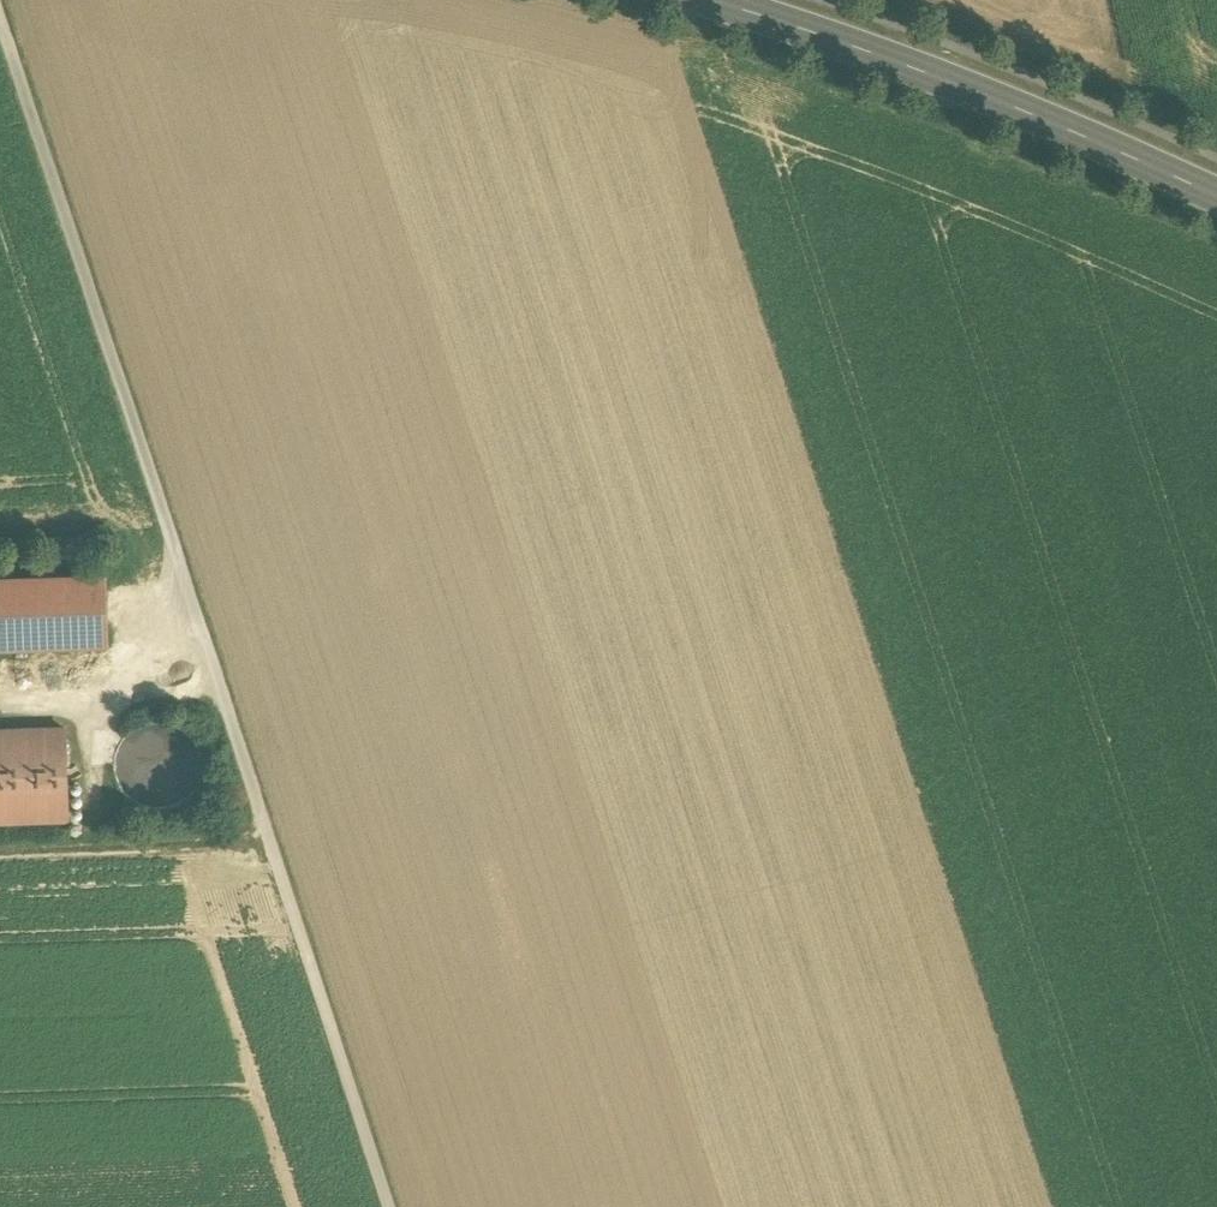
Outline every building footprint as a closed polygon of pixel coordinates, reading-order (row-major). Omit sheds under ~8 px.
[(0,578),(0,650),(109,647),(107,574),(0,578)] [(0,731),(0,821),(68,819),(65,729),(0,731)] [(82,790),(82,788),(82,786),(80,784),(79,783),(77,782),(74,783),(73,784),(72,786),(71,788),(72,790),(73,792),(75,793),(77,793),(79,793),(81,792),(82,790)] [(82,803),(83,801),(82,799),(81,797),(79,796),(77,795),(75,796),(73,797),(72,799),(72,801),(72,803),(73,804),(75,806),(77,806),(79,806),(81,804),(82,803)] [(82,815),(83,814),(82,812),(81,810),(79,809),(78,809),(76,809),(74,810),(73,812),(73,814),(73,816),(74,817),(76,818),(78,819),(80,818),(81,817),(82,815)]
